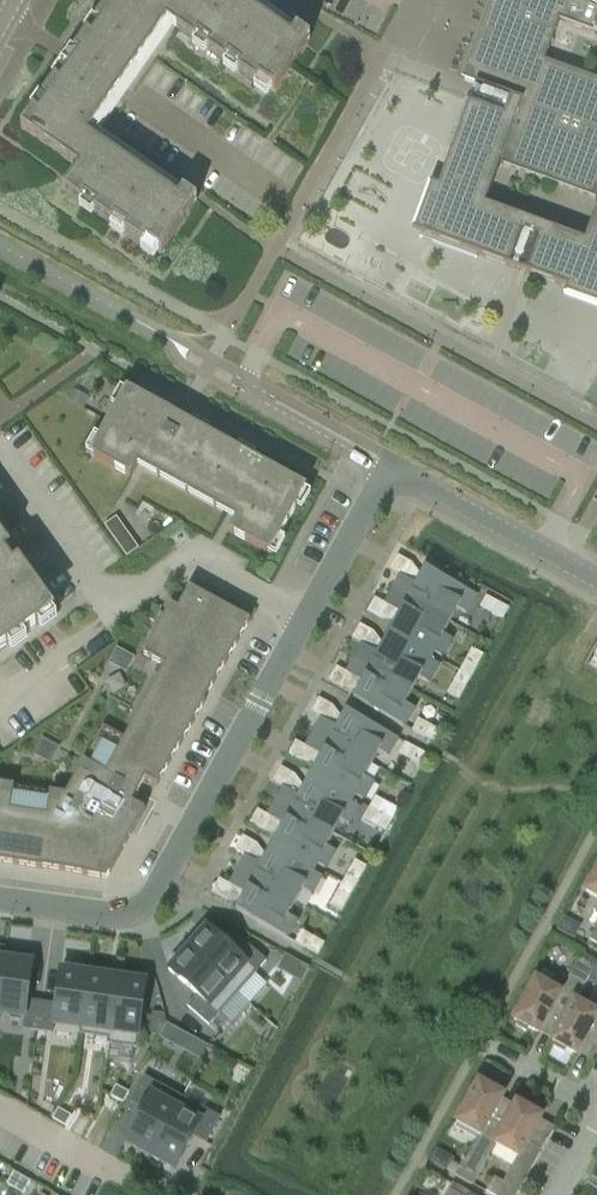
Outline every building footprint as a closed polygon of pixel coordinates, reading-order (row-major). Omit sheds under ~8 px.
[(60,84),(55,80),(43,98),(48,102),(37,117),(32,113),(21,129),(79,169),(64,191),(82,204),(85,199),(98,208),(94,213),(112,226),(116,221),(128,229),(125,234),(143,247),(146,242),(162,253),(198,201),(184,192),(183,193),(183,194),(184,193),(197,201),(191,209),(88,137),(121,89),(123,86),(127,88),(181,10),(187,15),(177,30),(195,42),(198,37),(211,46),(207,51),(226,64),(229,58),(242,67),(238,72),(256,85),(260,80),(275,91),(311,39),(297,30),(296,32),(297,32),(298,31),(310,39),(304,47),(237,0),(119,0),(114,7),(109,4),(96,22),(101,25),(92,38),(88,34),(75,52),(80,56),(77,59),(60,84)] [(465,80),(476,84),(470,101),(466,99),(449,146),(453,148),(420,238),(477,259),(479,256),(596,299),(596,212),(586,242),(484,205),(499,163),(596,198),(596,81),(544,63),(559,21),(596,34),(596,0),(495,0),(465,80)] [(290,276),(284,295),(298,300),(304,280),(290,276)] [(400,337),(389,353),(449,395),(453,389),(458,393),(470,376),(427,347),(423,353),(400,337)] [(167,413),(130,393),(120,411),(115,409),(99,439),(103,441),(93,459),(130,480),(144,454),(242,508),(228,534),(265,554),(275,536),(279,538),(296,508),(292,506),(302,488),(252,460),(250,465),(234,456),(237,452),(206,435),(204,439),(188,430),(190,426),(186,424),(183,428),(164,417),(167,413)] [(127,555),(139,548),(121,515),(108,522),(127,555)] [(0,538),(0,654),(38,627),(35,623),(52,611),(18,564),(13,568),(4,556),(10,552),(0,538)] [(400,577),(393,592),(450,623),(457,610),(465,615),(475,597),(424,569),(415,585),(400,577)] [(189,589),(178,610),(171,606),(143,656),(165,668),(106,775),(84,763),(66,797),(50,794),(46,819),(11,813),(15,789),(0,787),(0,865),(43,871),(83,877),(107,881),(146,812),(133,805),(146,782),(158,788),(179,749),(180,749),(206,703),(205,702),(224,667),(225,667),(250,622),(189,589)] [(450,623),(393,592),(385,606),(399,614),(388,634),(431,658),(433,654),(441,658),(451,640),(443,636),(450,623)] [(486,597),(480,608),(503,620),(509,609),(486,597)] [(431,658),(388,634),(377,654),(362,646),(355,661),(420,696),(437,666),(429,662),(431,658)] [(113,663),(130,669),(135,655),(117,649),(113,663)] [(472,649),(459,673),(471,680),(484,655),(472,649)] [(420,696),(355,661),(347,675),(361,683),(352,699),(403,727),(420,696)] [(471,680),(459,673),(448,694),(460,700),(471,680)] [(318,715),(340,722),(344,708),(322,702),(318,715)] [(322,720),(314,735),(371,766),(378,753),(386,758),(396,740),(345,712),(336,729),(322,720)] [(418,719),(412,731),(435,743),(441,732),(418,719)] [(371,766),(314,735),(306,749),(321,757),(309,777),(352,801),(354,797),(362,801),(372,783),(364,779),(371,766)] [(406,743),(399,755),(423,767),(429,756),(406,743)] [(284,789),(276,804),(333,835),(340,822),(348,827),(358,809),(350,805),(352,801),(309,777),(298,797),(284,789)] [(369,810),(392,822),(399,810),(376,797),(369,810)] [(333,835),(276,804),(268,818),(283,826),(272,846),(314,870),(317,866),(324,870),(334,852),(326,848),(333,835)] [(392,822),(369,810),(364,819),(386,832),(392,822)] [(314,870),(272,846),(260,867),(246,859),(238,873),(296,904),(303,891),(310,896),(320,878),(312,874),(314,870)] [(342,885),(354,891),(367,867),(355,861),(342,885)] [(585,893),(596,899),(596,872),(585,893)] [(296,904),(238,873),(230,887),(245,895),(236,911),(286,939),(296,921),(288,917),(296,904)] [(354,891),(342,885),(330,906),(342,912),(354,891)] [(580,929),(564,920),(558,931),(574,940),(580,929)] [(589,941),(596,945),(596,926),(589,941)] [(235,954),(207,928),(188,949),(238,994),(267,962),(245,943),(235,954)] [(302,931),(295,943),(318,955),(325,943),(302,931)] [(238,994),(188,949),(169,971),(197,996),(188,1007),(209,1026),(238,994)] [(304,981),(311,966),(287,953),(279,968),(304,981)] [(574,1003),(575,1004),(595,968),(579,959),(559,995),(536,982),(514,1021),(517,1023),(516,1027),(527,1033),(528,1029),(538,1035),(552,1010),(565,1018),(574,1003)] [(42,1003),(28,1001),(33,964),(5,960),(0,997),(0,1015),(25,1018),(24,1030),(38,1032),(42,1003)] [(82,1029),(89,974),(61,970),(56,1005),(42,1003),(38,1032),(53,1034),(54,1025),(81,1029),(82,1029)] [(89,974),(82,1029),(81,1029),(80,1035),(109,1039),(118,978),(89,974)] [(109,1039),(108,1044),(137,1049),(147,982),(118,978),(109,1039)] [(565,1018),(552,1042),(556,1044),(554,1048),(565,1054),(566,1050),(576,1056),(590,1031),(596,1035),(596,1015),(596,1016),(575,1004),(574,1003),(565,1018)] [(153,1014),(150,1032),(160,1037),(167,1024),(165,1015),(153,1014)] [(182,1032),(168,1024),(161,1037),(175,1045),(182,1032)] [(151,1157),(183,1098),(145,1077),(131,1103),(144,1110),(126,1143),(151,1157)] [(495,1144),(503,1130),(490,1122),(504,1098),(494,1092),(496,1089),(485,1082),(483,1086),(479,1084),(457,1123),(480,1136),(457,1176),(473,1185),(496,1145),(495,1144)] [(124,1104),(130,1093),(117,1086),(111,1097),(124,1104)] [(206,1144),(220,1119),(183,1098),(151,1157),(176,1171),(194,1137),(206,1144)] [(496,1145),(518,1157),(503,1183),(494,1178),(486,1192),(490,1194),(518,1194),(542,1152),(527,1143),(541,1119),(531,1113),(533,1110),(522,1104),(520,1107),(517,1105),(503,1130),(495,1144),(496,1145)] [(66,1127),(72,1117),(59,1109),(53,1120),(66,1127)] [(16,1190),(23,1178),(14,1173),(7,1185),(16,1190)] [(24,1194),(31,1182),(23,1178),(16,1190),(24,1194)] [(470,1192),(454,1183),(449,1190),(447,1194),(468,1194),(470,1192)]
